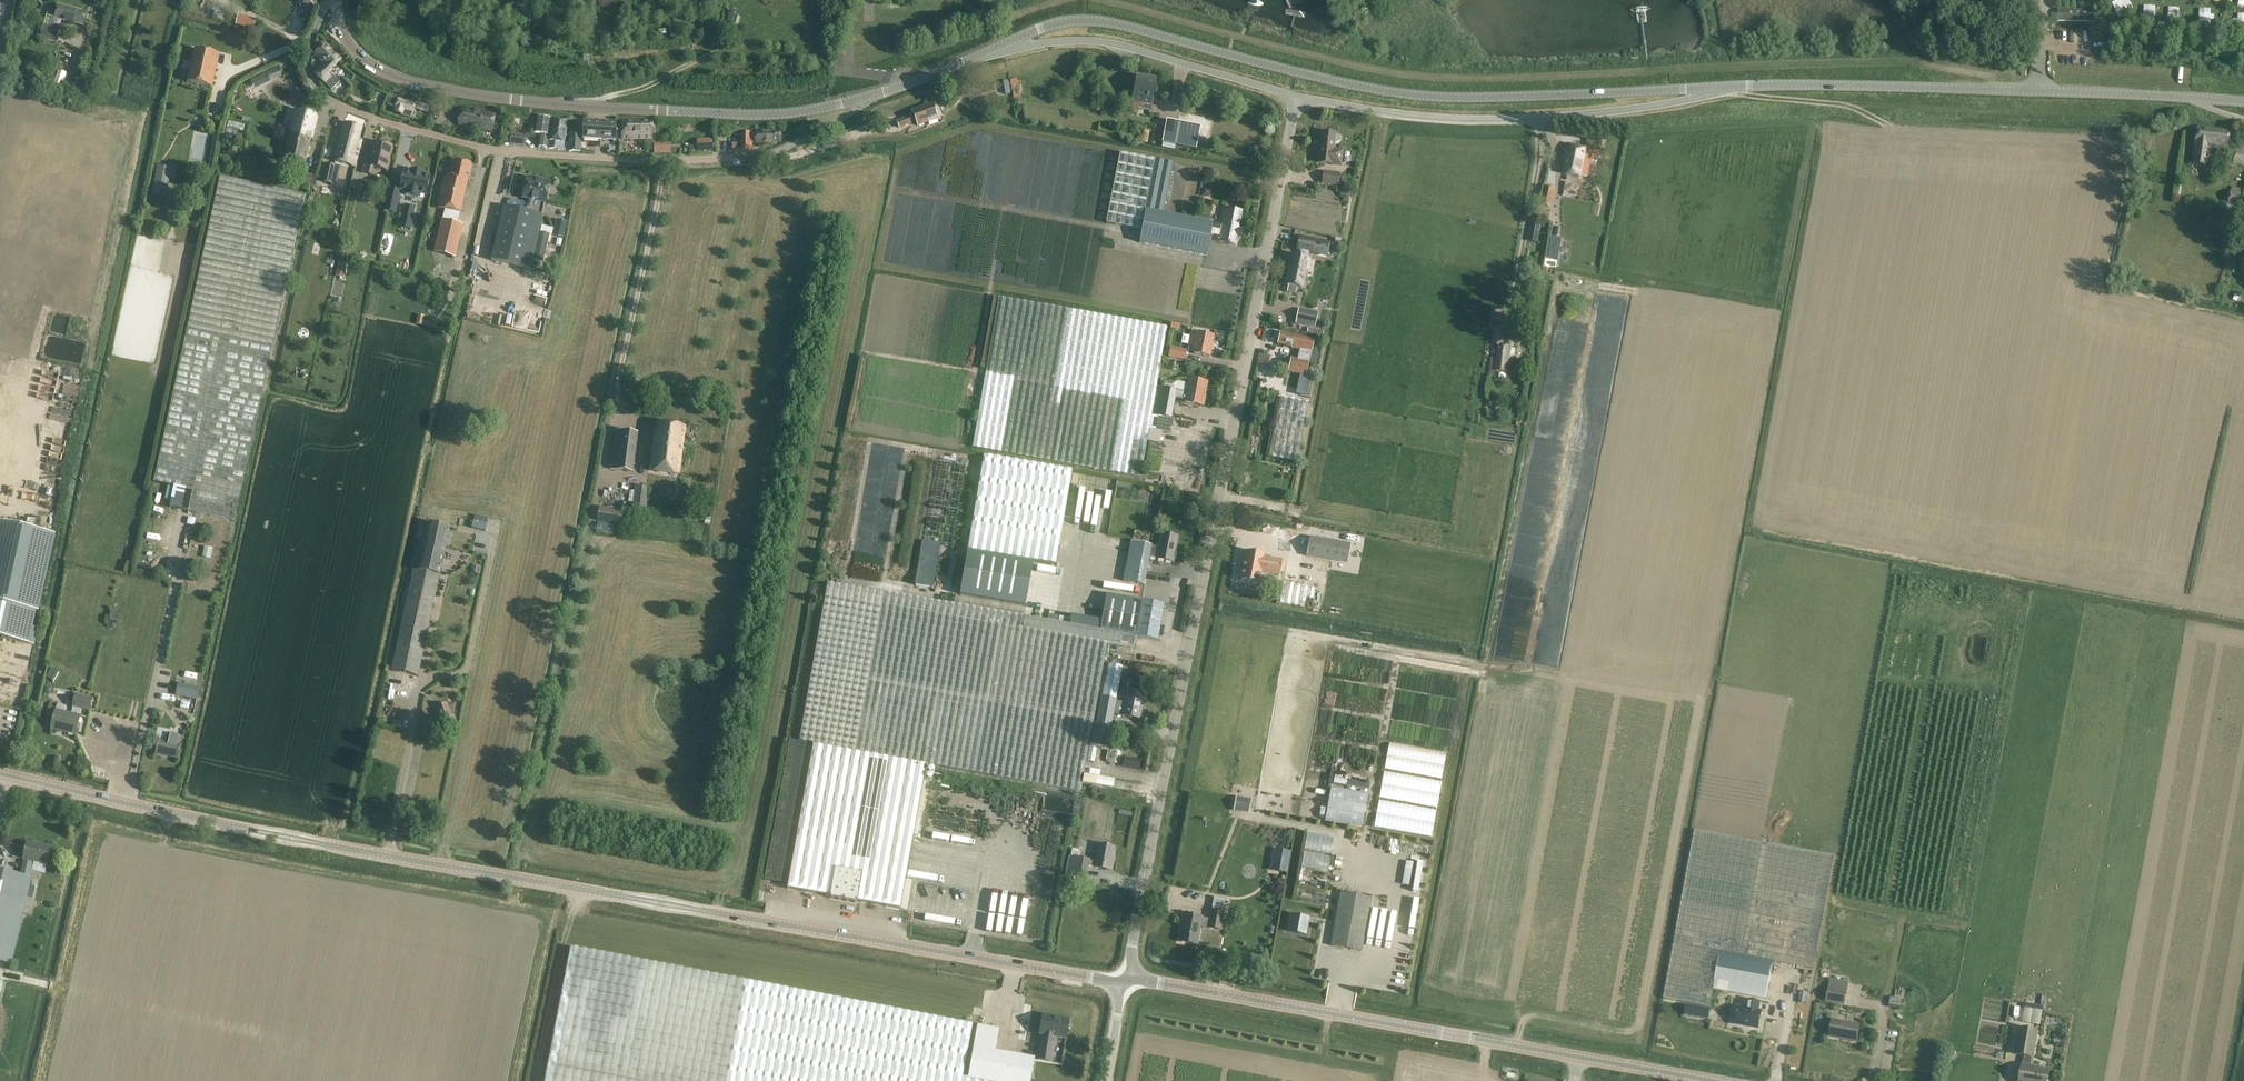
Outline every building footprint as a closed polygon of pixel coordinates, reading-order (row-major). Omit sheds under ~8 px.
[(55,18),(72,22),(83,25),(86,12),(58,5),(55,18)] [(32,8),(28,12),(29,17),(34,19),(38,15),(37,10),(32,8)] [(2211,26),(2212,9),(2198,8),(2197,25),(2211,26)] [(2097,21),(2098,10),(2058,10),(2057,21),(2097,21)] [(930,14),(924,27),(932,30),(937,18),(930,14)] [(238,15),(235,25),(239,26),(254,30),(256,19),(238,15)] [(40,43),(56,47),(60,29),(45,25),(40,43)] [(713,26),(710,33),(716,36),(720,29),(713,26)] [(911,30),(899,36),(902,43),(914,37),(911,30)] [(324,63),(320,67),(314,73),(325,83),(331,77),(328,73),(342,59),(325,43),(315,54),(324,63)] [(195,49),(191,66),(216,71),(220,55),(195,49)] [(216,71),(191,66),(187,82),(212,88),(216,71)] [(14,68),(11,81),(15,82),(17,76),(25,79),(27,71),(14,68)] [(815,68),(799,71),(800,79),(817,77),(815,68)] [(58,70),(52,87),(61,90),(67,73),(58,70)] [(267,72),(250,80),(254,89),(272,81),(267,72)] [(1132,103),(1130,111),(1137,113),(1138,109),(1149,111),(1150,107),(1153,92),(1156,81),(1137,77),(1135,88),(1132,103)] [(73,81),(68,84),(71,91),(77,88),(73,81)] [(253,90),(251,98),(259,99),(260,92),(253,90)] [(396,107),(395,112),(402,114),(402,115),(411,117),(416,104),(398,98),(396,107)] [(417,112),(428,115),(430,107),(420,104),(417,112)] [(938,121),(935,114),(931,104),(923,107),(923,108),(918,111),(917,109),(912,111),(914,115),(916,122),(919,128),(938,121)] [(463,106),(460,124),(492,130),(496,113),(463,106)] [(441,109),(431,107),(428,119),(431,120),(431,117),(439,118),(441,109)] [(291,135),(311,140),(317,115),(297,111),(291,135)] [(1207,126),(1208,117),(1189,114),(1188,123),(1207,126)] [(897,122),(898,125),(900,128),(916,122),(914,115),(897,122)] [(539,147),(547,148),(551,118),(537,116),(535,133),(541,134),(539,147)] [(553,122),(549,148),(560,150),(569,151),(569,152),(580,152),(581,134),(570,133),(569,143),(564,142),(567,124),(567,120),(553,118),(553,122)] [(652,138),(653,119),(623,120),(623,138),(652,138)] [(582,140),(600,141),(599,150),(608,150),(608,147),(614,147),(614,142),(616,142),(617,121),(583,120),(582,140)] [(1166,120),(1162,144),(1175,146),(1196,150),(1201,127),(1166,120)] [(229,121),(223,142),(232,144),(234,137),(236,137),(237,131),(244,133),(245,125),(229,121)] [(345,123),(342,133),(334,160),(355,165),(362,140),(359,139),(362,127),(345,123)] [(2222,142),(2229,143),(2231,132),(2198,127),(2196,140),(2197,140),(2196,148),(2195,159),(2208,161),(2210,150),(2211,142),(2221,143),(2222,142)] [(780,130),(750,132),(742,132),(742,145),(733,145),(733,151),(752,151),(752,144),(781,142),(780,130)] [(1140,138),(1139,142),(1142,142),(1142,143),(1147,144),(1150,131),(1144,130),(1142,139),(1140,138)] [(1335,134),(1322,132),(1318,162),(1341,165),(1343,150),(1333,148),(1334,141),(1337,142),(1339,140),(1340,136),(1338,135),(1335,134)] [(512,134),(511,143),(524,145),(525,136),(512,134)] [(311,140),(291,135),(284,162),(304,166),(311,140)] [(697,140),(698,151),(713,150),(713,139),(697,140)] [(388,168),(390,157),(393,146),(374,142),(370,157),(366,156),(362,172),(371,174),(374,165),(388,168)] [(1564,174),(1580,177),(1587,179),(1592,155),(1585,153),(1586,148),(1568,145),(1565,156),(1568,157),(1564,174)] [(2237,148),(2234,163),(2243,165),(2243,149),(2237,148)] [(1214,224),(1163,214),(1173,164),(1120,154),(1107,223),(1142,230),(1139,243),(1189,253),(1206,257),(1208,247),(1211,233),(1221,235),(1219,242),(1236,245),(1238,234),(1241,235),(1243,229),(1239,228),(1242,211),(1224,207),(1222,218),(1224,218),(1223,224),(1222,226),(1221,230),(1213,228),(1214,224)] [(446,209),(436,253),(456,257),(463,225),(458,224),(472,164),(454,160),(451,176),(445,175),(438,208),(446,209)] [(2161,163),(2159,185),(2167,186),(2169,164),(2161,163)] [(322,183),(331,185),(335,166),(326,164),(322,183)] [(157,166),(152,195),(167,197),(172,169),(157,166)] [(291,170),(278,168),(275,180),(288,183),(291,170)] [(430,177),(404,172),(401,189),(407,190),(406,195),(419,197),(420,193),(426,194),(430,177)] [(1322,183),(1333,185),(1338,185),(1340,174),(1323,172),(1322,183)] [(188,511),(235,521),(305,194),(220,175),(154,482),(192,490),(188,511)] [(294,184),(310,187),(311,184),(315,185),(317,177),(312,176),(312,179),(295,177),(294,184)] [(526,211),(504,206),(491,260),(530,269),(543,215),(542,215),(545,202),(546,203),(551,183),(528,177),(523,197),(529,199),(526,211)] [(1542,205),(1546,206),(1551,207),(1555,189),(1546,187),(1542,205)] [(313,188),(310,201),(317,203),(320,190),(313,188)] [(400,191),(389,189),(385,210),(396,212),(400,191)] [(1203,189),(1202,196),(1210,198),(1211,190),(1203,189)] [(2232,189),(2229,203),(2241,205),(2243,191),(2232,189)] [(405,205),(401,227),(411,229),(415,207),(405,205)] [(1601,214),(1599,220),(1608,222),(1609,216),(1601,214)] [(2230,229),(2232,220),(2217,217),(2215,226),(2230,229)] [(553,235),(564,237),(568,221),(557,219),(553,235)] [(1541,225),(1532,223),(1529,240),(1538,242),(1541,225)] [(540,232),(534,260),(543,263),(548,242),(550,235),(540,232)] [(1549,236),(1546,261),(1558,263),(1562,238),(1549,236)] [(1293,255),(1287,286),(1289,286),(1288,292),(1295,293),(1297,288),(1302,289),(1308,259),(1309,259),(1309,258),(1310,251),(1327,255),(1330,243),(1299,237),(1297,249),(1301,249),(1300,256),(1293,255)] [(360,251),(358,259),(366,261),(368,253),(360,251)] [(345,266),(339,265),(336,276),(343,277),(345,266)] [(1157,386),(1168,326),(998,296),(971,445),(1141,475),(1147,440),(1160,443),(1162,431),(1169,432),(1171,418),(1175,398),(1185,400),(1184,402),(1202,406),(1205,392),(1206,392),(1208,382),(1189,379),(1186,391),(1173,389),(1174,383),(1165,381),(1163,387),(1157,386)] [(1299,310),(1297,322),(1315,326),(1317,313),(1299,310)] [(418,315),(416,324),(423,325),(424,318),(424,316),(418,315)] [(1496,359),(1491,359),(1489,377),(1494,377),(1495,373),(1507,374),(1509,358),(1511,347),(1502,346),(1504,332),(1496,331),(1494,345),(1498,346),(1496,359)] [(1291,379),(1285,378),(1269,457),(1298,462),(1314,378),(1310,378),(1307,377),(1314,340),(1280,332),(1278,343),(1292,346),(1292,348),(1300,349),(1298,359),(1291,358),(1288,372),(1292,373),(1291,379)] [(1193,353),(1199,354),(1210,357),(1214,336),(1197,333),(1196,340),(1191,339),(1189,347),(1195,348),(1193,353)] [(1168,357),(1183,360),(1184,350),(1170,347),(1168,357)] [(1261,354),(1260,363),(1271,364),(1272,356),(1261,354)] [(1500,414),(1501,402),(1492,401),(1491,413),(1500,414)] [(678,474),(685,427),(657,423),(650,470),(678,474)] [(639,434),(615,430),(610,469),(633,473),(639,434)] [(968,550),(960,594),(1025,606),(1033,562),(1033,561),(1055,565),(1072,471),(984,455),(967,550),(968,550)] [(649,487),(647,487),(636,486),(633,508),(633,509),(646,510),(649,487)] [(1079,520),(1088,520),(1089,490),(1080,489),(1079,520)] [(599,507),(598,510),(596,521),(620,525),(623,510),(599,507)] [(474,516),(471,528),(485,531),(488,519),(474,516)] [(37,634),(38,628),(33,627),(54,534),(0,522),(0,637),(34,645),(37,634)] [(391,670),(407,674),(418,676),(450,527),(429,523),(425,541),(420,540),(391,670)] [(598,523),(596,532),(613,534),(615,525),(598,523)] [(1157,559),(1173,562),(1177,537),(1162,534),(1159,547),(1130,542),(1123,581),(1144,585),(1149,557),(1157,559)] [(1348,542),(1310,535),(1307,552),(1345,559),(1348,542)] [(938,543),(923,541),(915,585),(929,588),(931,578),(929,578),(932,561),(935,561),(938,543)] [(202,558),(211,560),(213,548),(204,546),(202,558)] [(1264,554),(1245,551),(1243,562),(1245,562),(1241,579),(1259,583),(1261,572),(1280,575),(1282,561),(1263,557),(1264,554)] [(791,867),(787,889),(900,909),(926,771),(930,771),(931,765),(1081,792),(1083,784),(1092,785),(1092,788),(1091,794),(1107,797),(1108,791),(1101,789),(1101,787),(1113,789),(1115,780),(1084,775),(1087,761),(1090,744),(1099,695),(1108,643),(1099,642),(1101,628),(1100,628),(1095,627),(1071,623),(1069,623),(1057,621),(1046,619),(1037,617),(974,607),(827,582),(798,742),(813,744),(791,867)] [(1277,601),(1276,603),(1312,610),(1316,588),(1280,582),(1277,601)] [(1107,594),(1101,628),(1099,642),(1108,643),(1123,646),(1134,648),(1136,636),(1158,640),(1164,604),(1107,594)] [(111,611),(108,621),(116,623),(119,613),(111,611)] [(52,668),(46,678),(53,682),(59,672),(52,668)] [(195,687),(179,684),(177,694),(194,697),(195,687)] [(45,686),(44,693),(51,695),(52,688),(45,686)] [(1127,691),(1124,702),(1122,716),(1130,717),(1130,718),(1132,718),(1140,719),(1143,703),(1145,703),(1147,695),(1136,693),(1127,691)] [(56,710),(54,718),(51,729),(52,729),(52,727),(65,730),(64,732),(76,735),(80,716),(82,709),(90,711),(93,699),(76,695),(73,706),(73,707),(71,714),(67,713),(68,709),(67,707),(59,705),(57,707),(56,710)] [(436,707),(443,727),(454,723),(447,703),(436,707)] [(181,709),(174,715),(180,722),(187,716),(181,709)] [(159,740),(158,743),(156,754),(157,754),(157,752),(169,755),(169,757),(177,759),(182,738),(174,736),(173,742),(167,740),(169,731),(158,729),(156,740),(159,740)] [(1389,742),(1385,768),(1441,779),(1446,752),(1389,742)] [(1124,756),(1123,767),(1139,770),(1141,759),(1124,756)] [(1384,771),(1379,797),(1436,807),(1441,781),(1384,771)] [(1331,789),(1325,820),(1362,827),(1368,795),(1331,789)] [(1249,813),(1251,799),(1236,796),(1233,811),(1249,813)] [(1379,799),(1374,826),(1431,836),(1436,809),(1379,799)] [(1766,998),(1773,961),(1814,968),(1835,856),(1695,830),(1664,998),(1710,1007),(1715,979),(1741,984),(1739,994),(1766,998)] [(1307,834),(1304,850),(1330,855),(1333,839),(1307,834)] [(11,965),(31,878),(29,878),(33,862),(46,866),(51,848),(27,842),(23,860),(24,860),(21,875),(0,870),(0,963),(11,965)] [(1079,850),(1071,849),(1067,875),(1086,879),(1088,866),(1112,870),(1114,859),(1112,858),(1114,848),(1098,845),(1095,861),(1089,860),(1078,858),(1079,850)] [(1423,848),(1416,882),(1425,884),(1431,850),(1423,848)] [(974,886),(978,851),(958,849),(957,857),(914,852),(914,857),(917,858),(914,879),(974,886)] [(1274,849),(1271,871),(1286,873),(1289,852),(1274,849)] [(1330,856),(1303,852),(1298,885),(1325,889),(1330,856)] [(1031,912),(1034,893),(1026,892),(1023,911),(1031,912)] [(1340,892),(1333,935),(1331,946),(1361,951),(1371,898),(1340,892)] [(1208,928),(1220,930),(1224,912),(1212,910),(1210,919),(1202,918),(1202,917),(1183,914),(1181,928),(1183,929),(1180,941),(1178,941),(1197,945),(1201,926),(1209,927),(1208,928)] [(1027,930),(1030,913),(1023,912),(1020,929),(1027,930)] [(1292,915),(1289,931),(1305,934),(1308,918),(1292,915)] [(544,1080),(1030,1080),(1034,1058),(995,1051),(999,1029),(978,1025),(969,1078),(963,1077),(973,1025),(570,947),(544,1080)] [(1830,980),(1829,988),(1826,1002),(1845,1005),(1849,983),(1830,980)] [(1798,1003),(1807,1005),(1809,993),(1800,991),(1798,1003)] [(1893,997),(1892,1006),(1904,1006),(1904,998),(1893,997)] [(1738,1007),(1737,1012),(1735,1023),(1748,1025),(1748,1026),(1758,1028),(1761,1011),(1758,1011),(1760,1002),(1749,1000),(1747,1009),(1738,1007)] [(2044,1025),(2046,1006),(2026,1003),(2024,1022),(2044,1025)] [(1686,1004),(1684,1015),(1709,1020),(1711,1009),(1686,1004)] [(1043,1015),(1040,1033),(1042,1033),(1037,1059),(1052,1061),(1056,1037),(1066,1039),(1069,1019),(1059,1018),(1059,1019),(1054,1018),(1055,1017),(1043,1015)] [(1832,1020),(1831,1026),(1829,1036),(1830,1037),(1830,1035),(1840,1037),(1840,1038),(1857,1042),(1860,1025),(1832,1020)] [(2020,1074),(2019,1080),(2047,1080),(2049,1069),(2030,1066),(2031,1057),(2033,1058),(2037,1032),(2020,1029),(2016,1054),(2025,1056),(2023,1064),(2022,1064),(2020,1074)]
